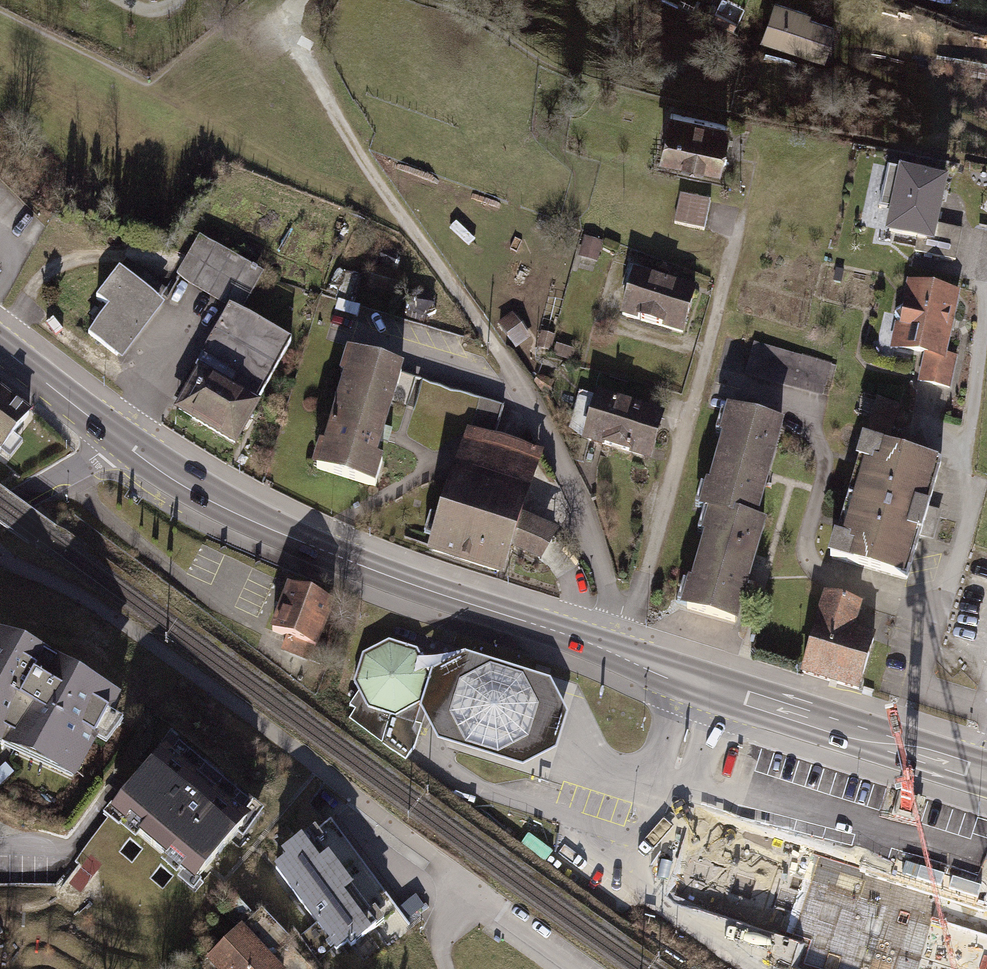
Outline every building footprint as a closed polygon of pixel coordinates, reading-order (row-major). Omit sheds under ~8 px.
[(806,11),(767,0),(755,43),(828,63),(838,27),(804,18),(806,11)] [(714,125),(647,112),(638,158),(705,171),(714,125)] [(947,178),(898,168),(884,231),(933,242),(947,178)] [(702,204),(672,199),(667,227),(697,233),(702,204)] [(264,277),(200,239),(178,277),(242,314),(264,277)] [(602,244),(581,239),(577,259),(597,264),(602,244)] [(164,306),(117,271),(93,303),(106,312),(88,337),(122,362),(164,306)] [(683,291),(620,277),(610,323),(673,337),(683,291)] [(959,297),(914,285),(895,355),(934,365),(931,377),(948,382),(955,357),(944,354),(959,297)] [(291,346),(231,313),(175,412),(234,446),(291,346)] [(831,365),(751,344),(742,376),(822,398),(831,365)] [(399,372),(351,357),(317,468),(372,485),(382,456),(374,454),(399,372)] [(0,372),(0,441),(34,401),(0,372)] [(656,413),(580,395),(569,444),(645,462),(656,413)] [(891,444),(901,405),(878,399),(869,439),(891,444)] [(700,509),(708,512),(757,525),(785,426),(728,410),(700,509)] [(541,457),(467,431),(425,556),(498,581),(509,552),(520,516),(541,457)] [(937,465),(863,443),(829,560),(903,582),(937,465)] [(708,512),(680,611),(736,626),(764,527),(757,525),(708,512)] [(520,516),(509,552),(549,565),(561,529),(520,516)] [(321,608),(272,593),(258,636),(307,652),(321,608)] [(862,607),(824,595),(798,674),(858,693),(876,637),(855,630),(862,607)] [(0,633),(0,745),(76,778),(122,697),(55,657),(0,633)] [(375,646),(349,661),(341,690),(355,716),(384,724),(409,707),(419,678),(404,654),(375,646)] [(433,674),(424,704),(438,735),(520,758),(551,741),(559,712),(542,682),(460,659),(433,674)] [(241,817),(154,746),(105,805),(192,877),(241,817)] [(792,968),(986,968),(986,905),(699,814),(672,899),(801,940),(792,968)] [(280,854),(269,863),(319,923),(304,935),(320,954),(333,944),(336,947),(345,939),(350,945),(372,927),(343,892),(354,883),(324,847),(317,853),(299,830),(276,848),(280,854)] [(245,928),(213,960),(222,968),(286,968),(245,928)]
